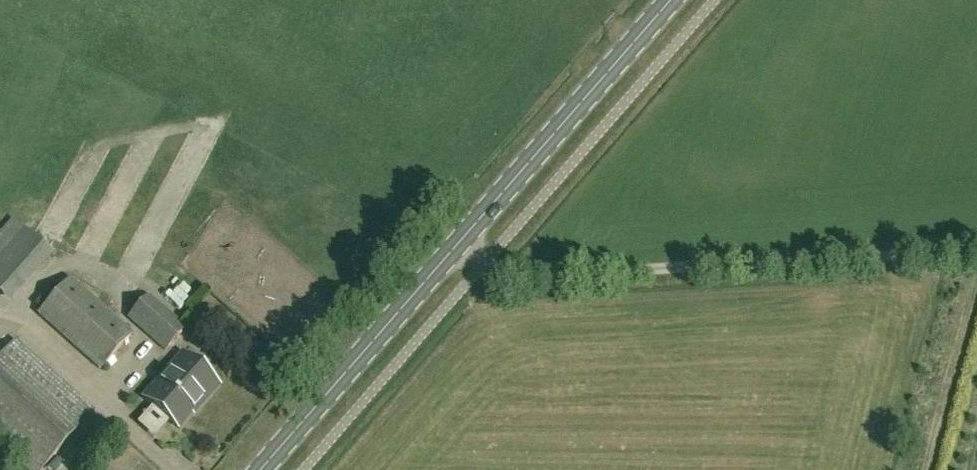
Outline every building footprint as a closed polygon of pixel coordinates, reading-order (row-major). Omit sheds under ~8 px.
[(53,254),(25,229),(0,257),(0,297),(8,304),(53,254)] [(100,369),(132,333),(70,278),(38,314),(100,369)] [(183,307),(190,288),(163,278),(155,297),(183,307)] [(148,294),(129,317),(166,350),(186,327),(148,294)] [(94,411),(15,340),(0,357),(0,446),(27,469),(41,469),(94,411)] [(220,384),(183,353),(145,398),(180,427),(193,411),(192,410),(202,400),(204,402),(220,384)]
